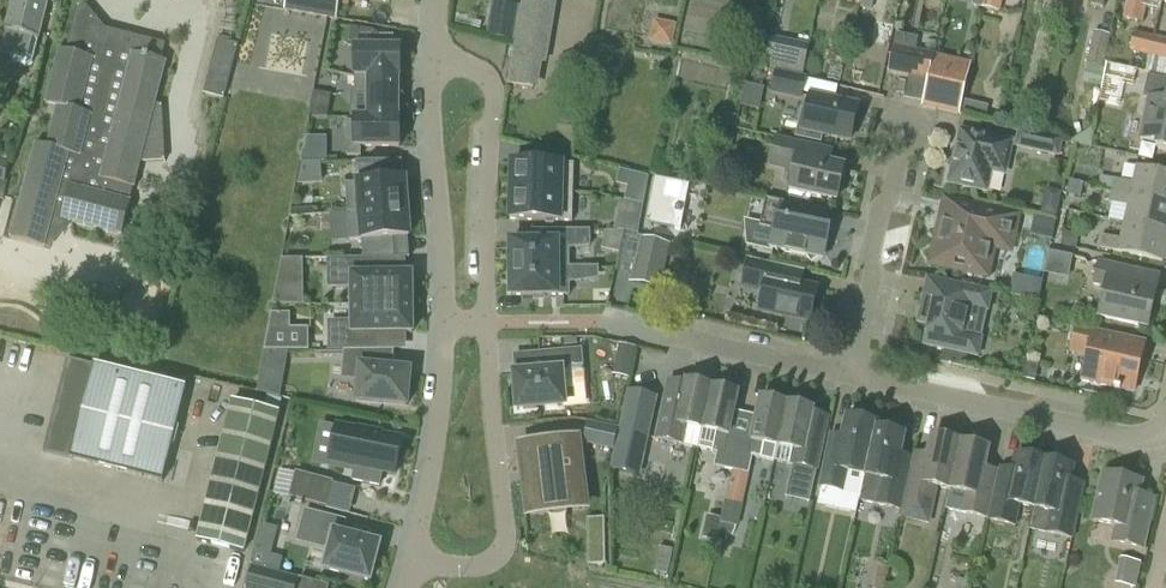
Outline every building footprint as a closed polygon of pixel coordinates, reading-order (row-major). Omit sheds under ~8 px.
[(50,0),(13,0),(5,31),(7,31),(1,55),(9,57),(13,65),(26,68),(33,64),(49,1),(50,0)] [(285,11),(336,20),(339,0),(287,0),(285,11)] [(511,59),(542,64),(547,65),(557,3),(542,0),(522,0),(514,47),(511,59)] [(982,9),(999,13),(1002,0),(984,0),(982,9)] [(1163,0),(1129,0),(1124,18),(1143,23),(1147,7),(1160,10),(1162,3),(1163,0)] [(503,3),(501,21),(490,19),(488,37),(513,41),(519,6),(503,3)] [(162,61),(166,44),(91,25),(92,19),(91,18),(81,6),(79,5),(67,52),(60,50),(46,104),(58,107),(48,147),(35,144),(11,239),(46,248),(51,230),(61,233),(70,222),(123,236),(142,163),(166,161),(163,106),(157,104),(168,62),(162,61)] [(676,25),(654,20),(649,43),(671,47),(676,25)] [(1147,68),(1154,36),(1134,31),(1130,51),(1132,52),(1129,64),(1147,68)] [(1103,69),(1111,35),(1094,32),(1087,65),(1103,69)] [(398,77),(400,77),(400,48),(394,48),(394,36),(379,36),(379,48),(355,48),(355,79),(398,79),(398,77)] [(1147,68),(1150,56),(1165,60),(1165,39),(1154,36),(1147,68)] [(802,76),(809,45),(790,41),(784,72),(802,76)] [(929,81),(935,55),(893,46),(888,72),(929,81)] [(946,59),(934,109),(957,114),(969,65),(946,59)] [(1116,91),(1120,66),(1106,63),(1101,88),(1116,91)] [(802,101),(807,77),(775,70),(770,94),(802,101)] [(355,91),(368,91),(368,118),(354,118),(354,120),(400,121),(400,119),(399,119),(398,79),(355,79),(355,91)] [(1149,80),(1145,98),(1150,99),(1141,140),(1157,143),(1157,148),(1165,150),(1165,84),(1149,80)] [(747,82),(742,105),(759,108),(764,85),(747,82)] [(308,119),(327,119),(332,96),(313,93),(308,119)] [(851,140),(859,106),(810,95),(802,129),(851,140)] [(400,121),(354,120),(354,122),(347,122),(347,157),(361,156),(361,147),(400,148),(400,121)] [(1059,157),(1063,138),(1018,128),(1014,147),(1059,157)] [(1006,175),(1013,142),(960,130),(948,183),(987,192),(991,172),(1006,175)] [(837,201),(845,167),(813,160),(816,146),(775,137),(768,167),(792,173),(789,190),(837,201)] [(300,163),(326,163),(327,138),(306,138),(300,163)] [(10,161),(0,159),(0,199),(3,200),(7,182),(5,181),(10,161)] [(345,186),(347,213),(407,208),(405,180),(388,181),(386,161),(356,163),(357,185),(345,186)] [(574,164),(555,164),(547,163),(512,162),(511,191),(573,193),(574,164)] [(1165,203),(1165,173),(1136,167),(1133,183),(1101,176),(1098,188),(1165,203)] [(624,201),(643,206),(648,178),(631,173),(627,188),(624,201)] [(654,179),(645,224),(674,230),(683,184),(654,179)] [(1098,188),(1095,200),(1128,207),(1124,223),(1165,232),(1165,203),(1098,188)] [(511,191),(510,220),(546,221),(554,221),(572,222),(573,193),(511,191)] [(824,260),(831,229),(804,223),(808,208),(766,199),(760,227),(768,229),(765,247),(824,260)] [(1013,255),(1022,214),(971,203),(966,226),(940,221),(930,265),(991,278),(997,252),(1013,255)] [(393,238),(409,237),(407,208),(347,213),(349,241),(361,240),(363,259),(394,257),(393,238)] [(613,230),(637,235),(640,221),(616,216),(613,230)] [(1051,241),(1056,221),(1034,217),(1030,237),(1051,241)] [(1124,223),(1120,240),(1101,235),(1098,247),(1163,262),(1165,248),(1165,232),(1124,223)] [(548,231),(548,241),(509,241),(510,269),(569,268),(569,250),(590,247),(590,231),(548,231)] [(1076,248),(1079,234),(1063,231),(1060,245),(1076,248)] [(630,283),(645,287),(660,290),(665,268),(670,245),(640,238),(630,283)] [(810,323),(818,288),(777,279),(779,265),(747,258),(741,289),(762,293),(757,311),(810,323)] [(282,260),(277,283),(303,282),(303,260),(282,260)] [(1148,328),(1157,290),(1123,282),(1126,268),(1098,262),(1093,284),(1105,287),(1098,317),(1148,328)] [(376,276),(376,266),(336,267),(336,288),(352,288),(352,305),(412,305),(412,276),(376,276)] [(581,282),(581,268),(569,269),(510,269),(510,296),(569,295),(569,283),(581,282)] [(1013,271),(1008,292),(1037,300),(1043,279),(1013,271)] [(989,312),(993,292),(927,278),(920,313),(930,315),(923,346),(944,350),(941,362),(965,368),(968,357),(979,359),(984,338),(982,337),(988,312),(989,312)] [(412,334),(412,305),(352,305),(352,323),(336,323),(336,344),(376,344),(376,334),(412,334)] [(1134,393),(1143,356),(1115,349),(1118,335),(1077,326),(1070,353),(1087,357),(1081,381),(1134,393)] [(268,331),(264,352),(309,351),(309,331),(291,331),(268,331)] [(613,373),(631,376),(636,346),(618,343),(613,373)] [(357,402),(407,406),(410,371),(369,367),(370,351),(345,352),(343,378),(359,380),(357,402)] [(565,406),(563,387),(562,372),(581,370),(580,352),(531,356),(532,373),(514,374),(517,410),(565,406)] [(164,483),(188,388),(95,365),(71,459),(164,483)] [(257,392),(280,398),(284,375),(261,372),(257,392)] [(698,449),(711,387),(685,381),(685,384),(667,380),(654,439),(698,449)] [(732,470),(738,443),(728,441),(739,393),(711,387),(698,449),(716,453),(714,466),(732,470)] [(628,392),(616,447),(643,453),(655,398),(628,392)] [(774,461),(786,404),(784,403),(784,401),(775,394),(763,396),(763,398),(760,398),(750,446),(738,443),(732,470),(749,474),(753,456),(761,458),(774,461)] [(786,404),(774,461),(817,470),(823,439),(808,436),(814,410),(810,409),(811,407),(802,400),(791,402),(790,404),(786,404)] [(195,541),(245,553),(281,413),(232,401),(195,541)] [(863,477),(874,423),(846,417),(836,462),(824,460),(818,488),(847,494),(851,474),(863,477)] [(900,511),(907,483),(896,480),(906,435),(877,428),(878,424),(874,423),(863,477),(878,480),(872,505),(900,511)] [(617,430),(589,424),(584,443),(612,450),(617,430)] [(336,429),(330,462),(356,467),(353,481),(380,487),(383,472),(396,475),(402,440),(375,434),(375,432),(357,429),(356,431),(337,427),(336,429)] [(949,491),(960,442),(931,436),(925,466),(913,463),(908,483),(907,483),(900,511),(903,512),(905,502),(933,508),(938,488),(949,491)] [(577,438),(520,445),(528,513),(585,506),(577,438)] [(987,519),(997,474),(985,471),(990,449),(960,442),(949,491),(961,494),(957,513),(987,519)] [(1033,510),(1044,460),(1015,454),(1007,495),(994,492),(998,474),(997,474),(987,519),(987,521),(1016,528),(1021,507),(1033,510)] [(1044,460),(1033,510),(1034,510),(1029,530),(1072,540),(1079,509),(1066,506),(1075,467),(1044,460)] [(1144,550),(1151,519),(1136,516),(1144,482),(1102,473),(1091,522),(1114,527),(1111,543),(1144,550)] [(326,507),(333,484),(295,474),(288,497),(326,507)] [(737,527),(742,504),(725,501),(718,533),(732,536),(736,527),(737,527)] [(299,533),(322,539),(320,547),(329,550),(324,570),(370,582),(380,545),(341,535),(345,521),(305,511),(299,533)] [(721,519),(707,516),(702,539),(716,542),(721,519)] [(271,551),(277,526),(261,522),(254,546),(271,551)] [(659,547),(654,572),(668,575),(673,550),(659,547)] [(587,552),(587,566),(605,565),(605,552),(587,552)] [(1142,562),(1121,557),(1115,584),(1134,587),(1136,587),(1142,562)] [(889,566),(874,563),(868,587),(885,587),(889,566)] [(253,565),(247,587),(296,587),(299,577),(253,565)]
